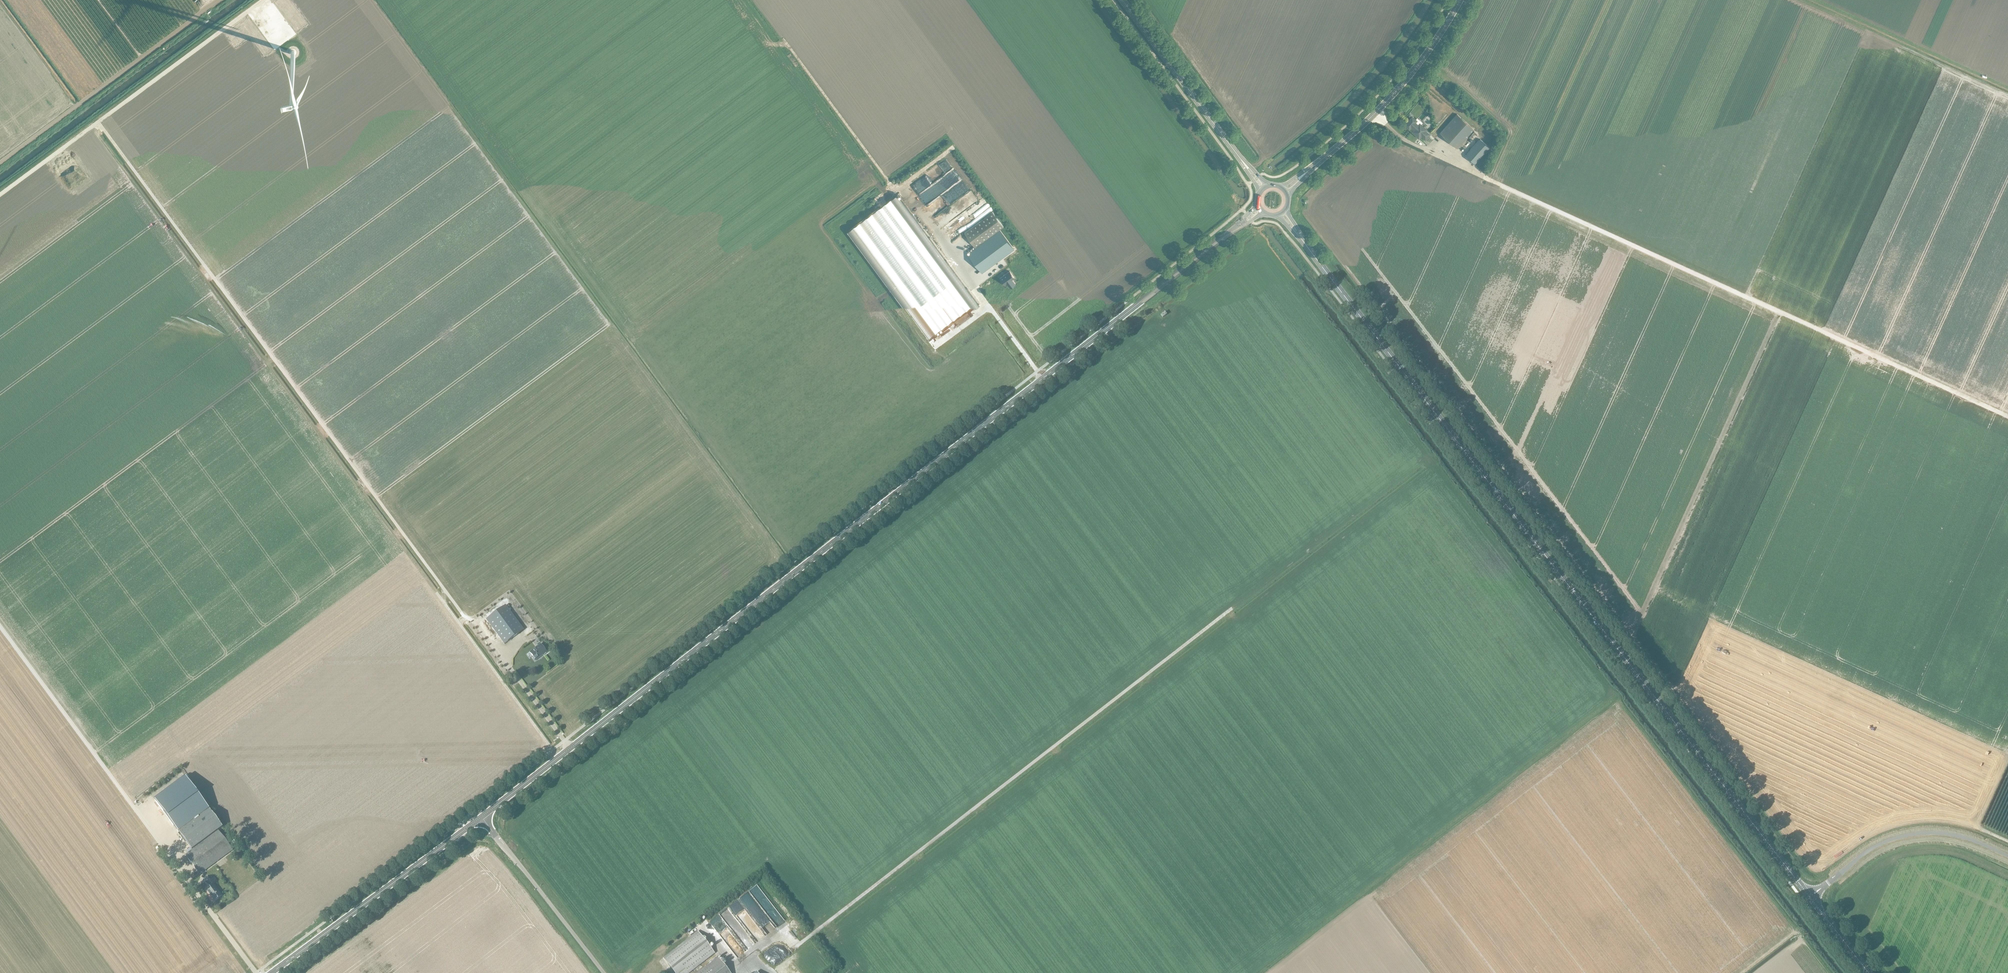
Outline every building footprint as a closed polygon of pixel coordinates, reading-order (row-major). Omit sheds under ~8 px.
[(298,53),(298,52),(298,51),(297,51),(297,50),(296,49),(295,48),(294,48),(293,48),(292,48),(291,48),(290,48),(290,49),(289,49),(289,50),(288,50),(288,51),(288,52),(288,53),(288,54),(288,55),(289,56),(290,56),(290,57),(291,57),(292,57),(292,58),(293,58),(294,57),(295,57),(296,56),(297,56),(297,55),(297,54),(298,54),(298,53)] [(1421,109),(1415,115),(1418,119),(1425,113),(1421,109)] [(1457,148),(1474,129),(1457,114),(1440,133),(1457,148)] [(1412,117),(1405,125),(1409,129),(1411,126),(1414,129),(1412,132),(1419,137),(1421,135),(1425,138),(1429,134),(1425,131),(1426,129),(1420,124),(1418,125),(1415,122),(1416,120),(1412,117)] [(1474,164),(1489,147),(1480,139),(1465,155),(1474,164)] [(953,324),(956,328),(970,318),(967,314),(979,305),(897,195),(847,231),(929,342),(953,324)] [(993,212),(964,233),(975,247),(999,229),(1003,226),(993,212)] [(975,247),(967,253),(982,273),(1014,249),(999,229),(975,247)] [(1014,278),(1009,271),(1000,278),(1005,285),(1007,283),(1010,287),(1015,283),(1012,279),(1014,278)] [(987,290),(999,283),(996,279),(985,286),(987,290)] [(999,283),(988,291),(992,297),(1003,289),(999,283)] [(504,644),(523,630),(506,606),(486,620),(504,644)] [(540,645),(526,655),(529,658),(532,656),(536,661),(549,651),(544,645),(542,647),(540,645)] [(186,777),(155,800),(177,830),(178,832),(179,832),(192,850),(189,852),(204,871),(210,880),(243,855),(223,827),(209,809),(186,777)] [(214,901),(222,896),(213,884),(206,889),(214,901)] [(735,899),(727,904),(732,911),(739,905),(735,899)] [(707,922),(704,924),(711,932),(713,930),(707,922)] [(674,972),(689,972),(714,953),(697,932),(663,958),(674,972)] [(718,958),(698,972),(730,972),(718,958)]
